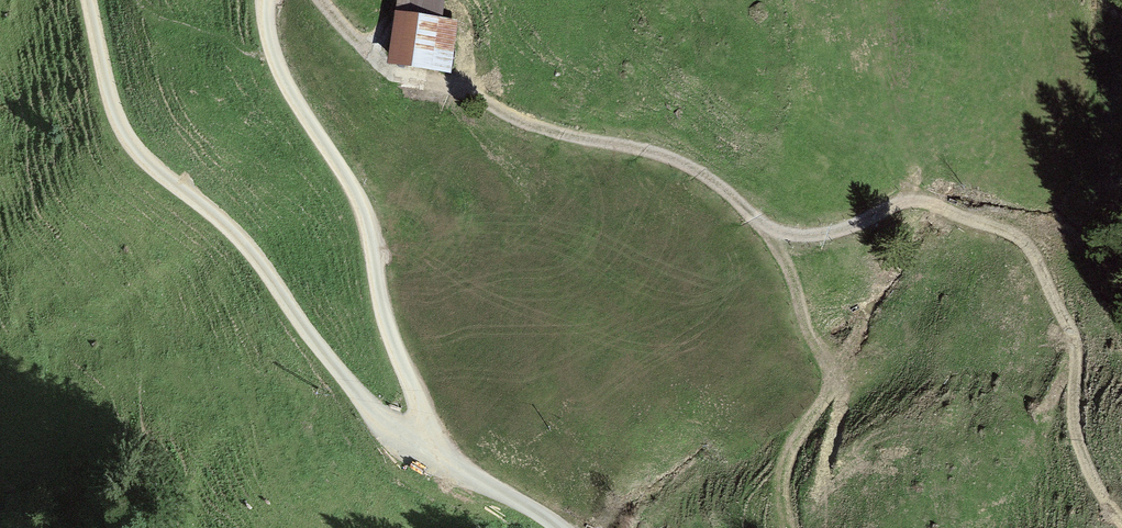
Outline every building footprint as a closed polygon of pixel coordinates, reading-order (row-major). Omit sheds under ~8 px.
[(397,10),(394,9),(386,62),(452,72),(460,19),(443,17),(445,0),(398,0),(397,10)]
